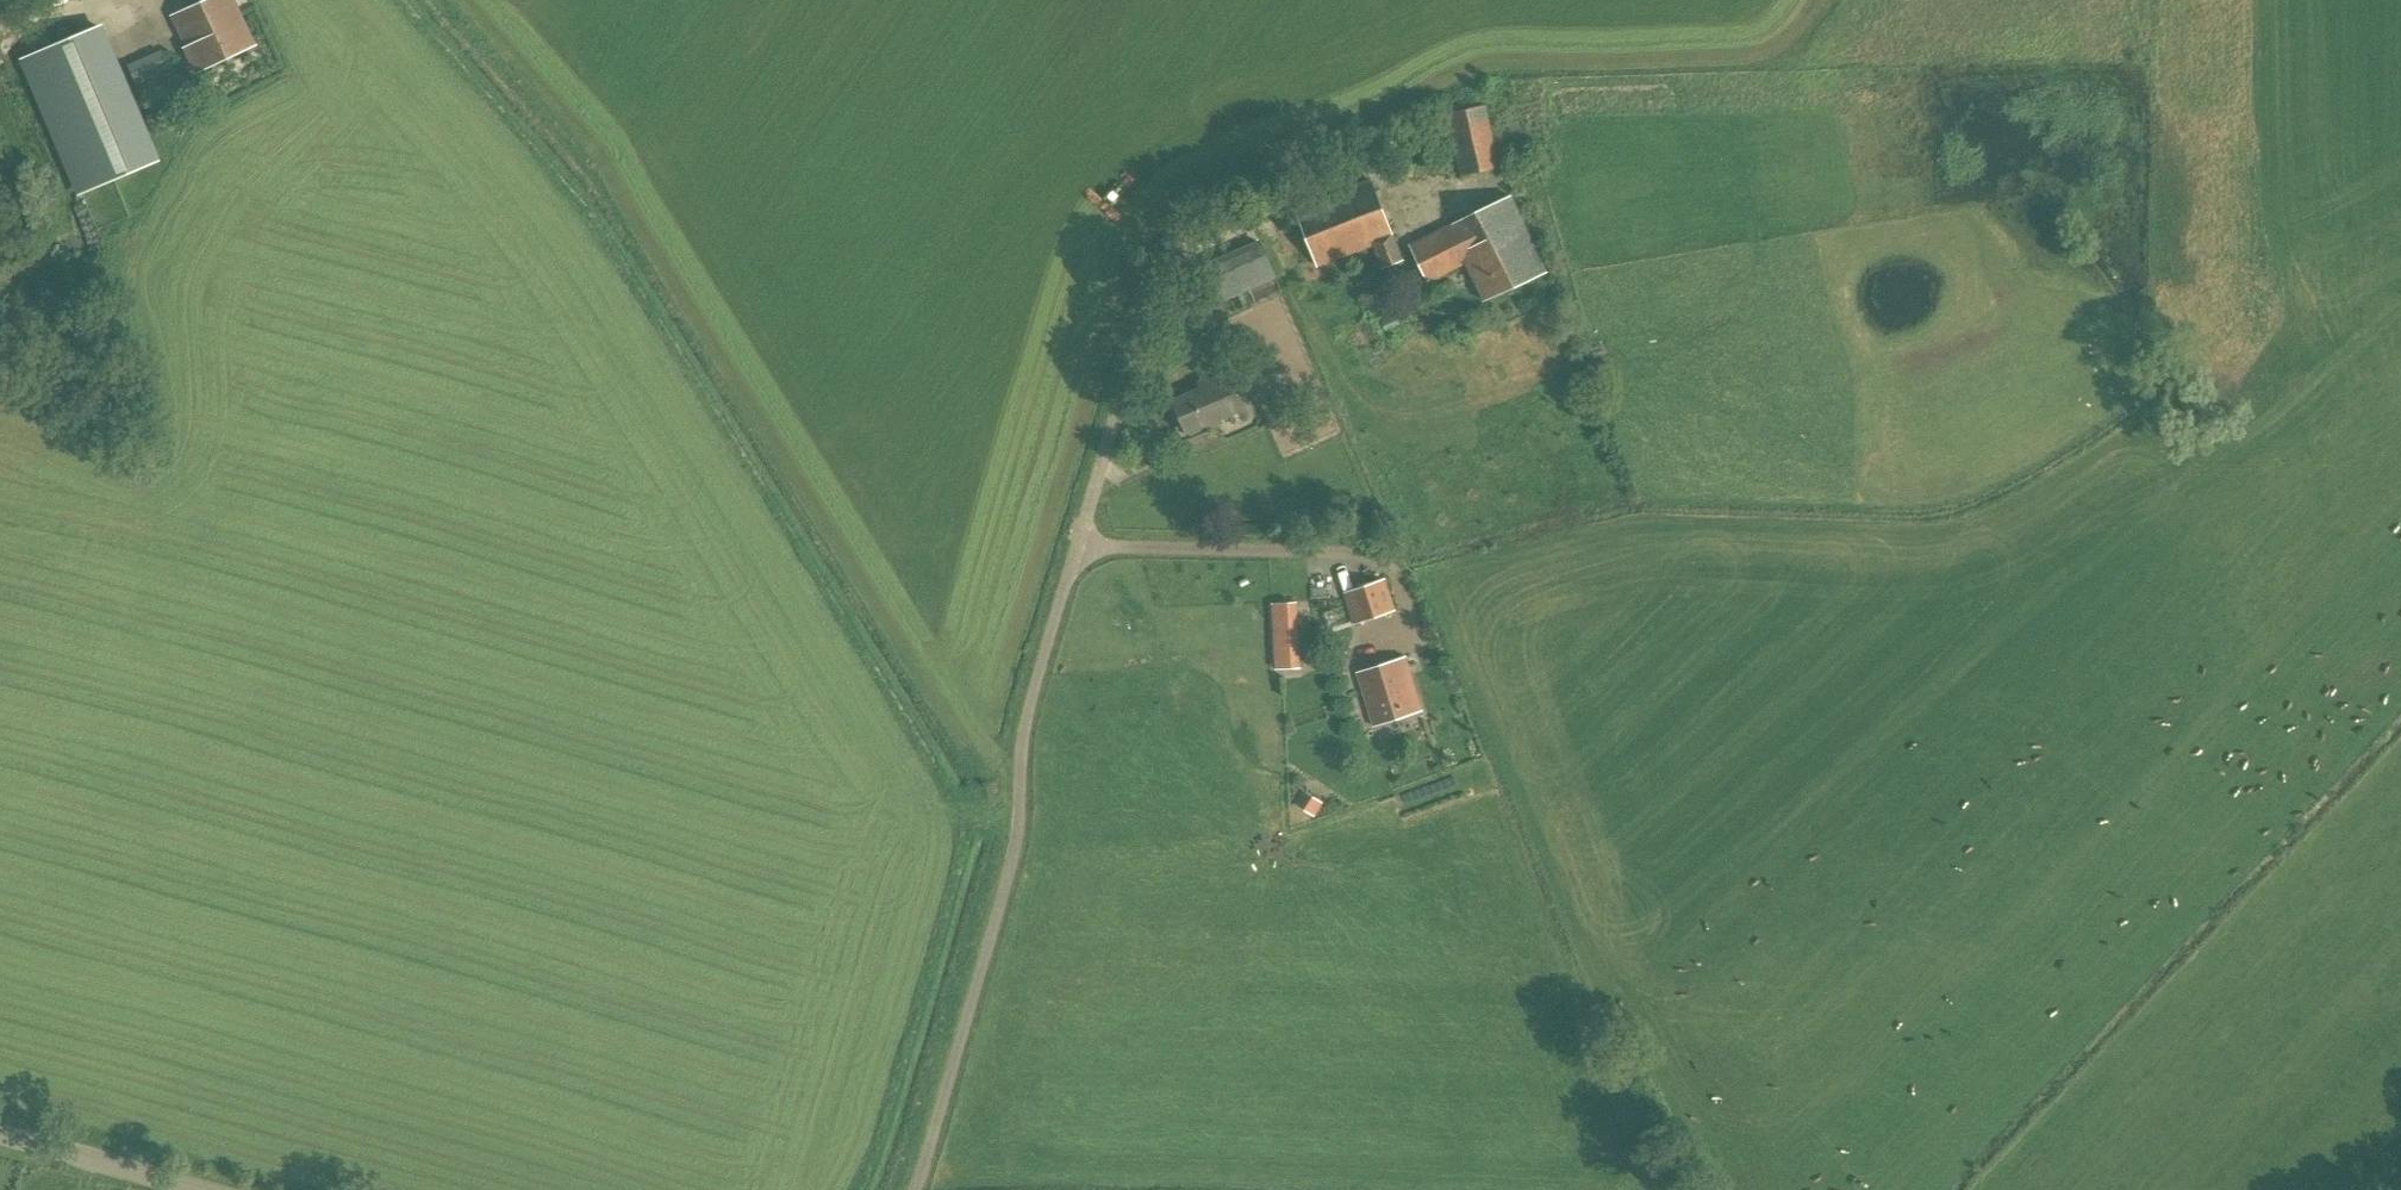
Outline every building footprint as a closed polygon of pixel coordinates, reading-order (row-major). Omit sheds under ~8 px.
[(186,46),(184,47),(196,72),(256,45),(235,0),(204,0),(172,15),(186,46)] [(99,26),(24,58),(82,194),(156,162),(99,26)] [(173,75),(161,50),(123,68),(135,94),(173,75)] [(1447,113),(1460,174),(1498,166),(1485,105),(1447,113)] [(1318,267),(1348,256),(1372,247),(1380,268),(1402,259),(1371,179),(1295,208),(1318,267)] [(1410,246),(1428,282),(1465,263),(1484,301),(1547,269),(1509,195),(1410,246)] [(1271,278),(1258,242),(1191,268),(1205,303),(1271,278)] [(1171,399),(1186,433),(1242,408),(1227,374),(1171,399)] [(1363,523),(1356,504),(1341,509),(1348,528),(1363,523)] [(1343,591),(1354,623),(1396,609),(1386,577),(1343,591)] [(1281,648),(1282,669),(1301,667),(1296,602),(1270,604),(1273,649),(1281,648)] [(1405,657),(1356,672),(1373,725),(1422,710),(1405,657)]
